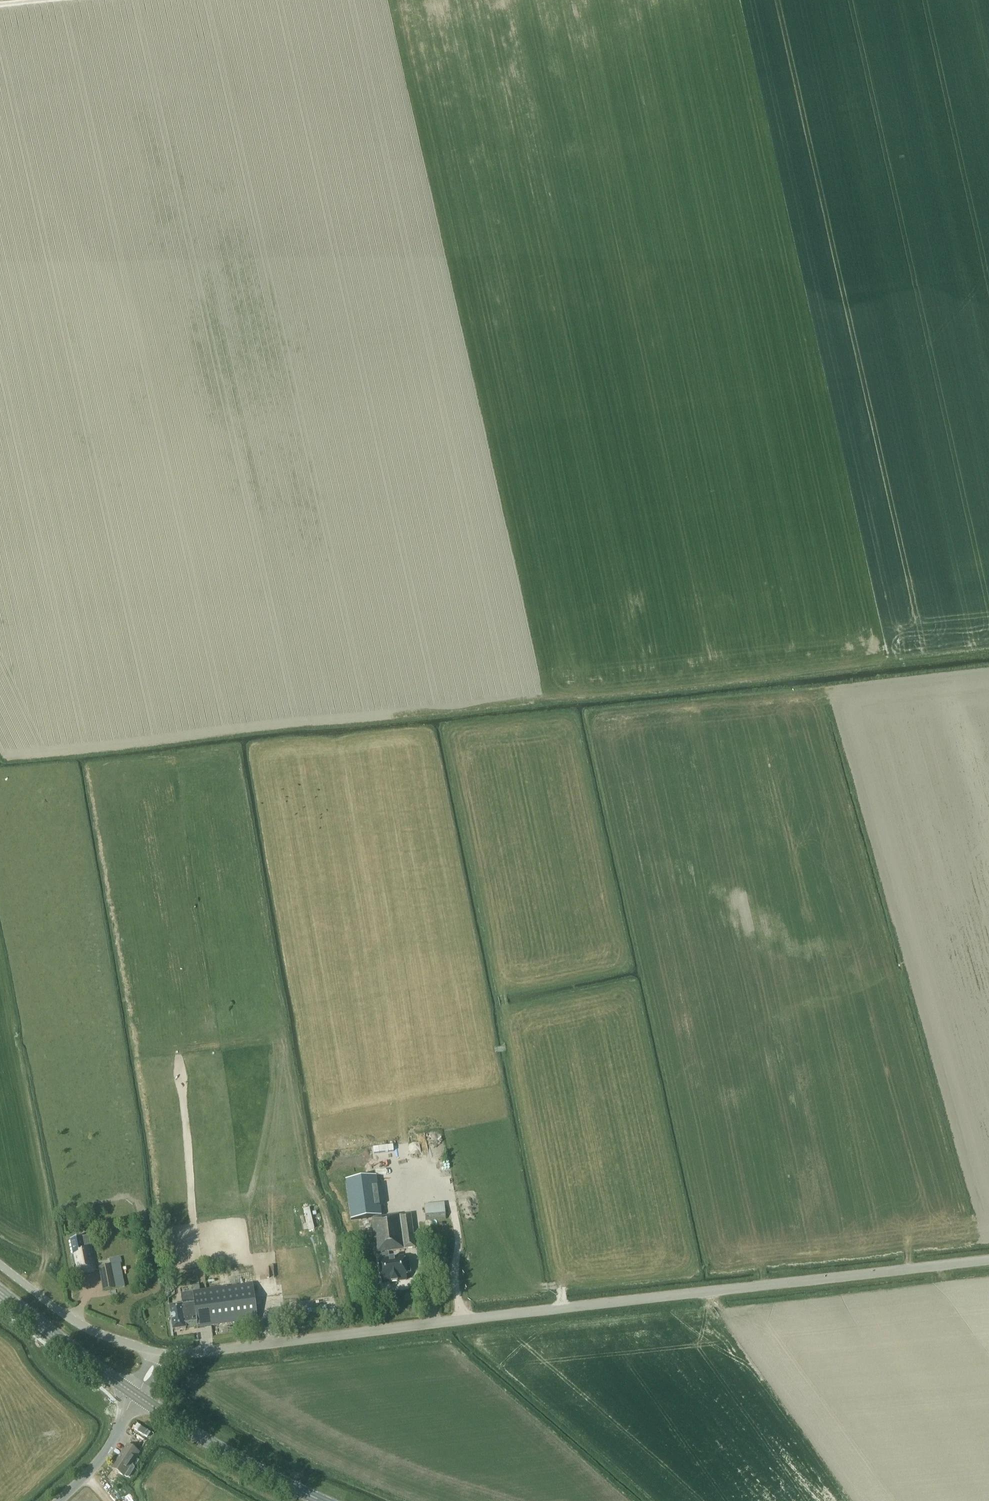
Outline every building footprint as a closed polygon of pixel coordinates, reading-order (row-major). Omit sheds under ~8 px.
[(424,1157),(436,1154),(431,1131),(419,1133),(424,1157)] [(381,1218),(376,1176),(346,1180),(351,1221),(372,1218),(373,1219),(381,1218)] [(437,1215),(425,1216),(426,1220),(428,1220),(446,1218),(444,1204),(436,1205),(437,1215)] [(424,1206),(425,1216),(437,1215),(436,1205),(424,1206)] [(400,1215),(372,1219),(376,1253),(415,1248),(411,1214),(400,1216),(400,1215)] [(71,1255),(75,1275),(76,1275),(96,1271),(89,1236),(82,1237),(70,1240),(73,1255),(71,1255)] [(406,1274),(411,1273),(409,1263),(405,1263),(404,1257),(389,1259),(389,1254),(379,1255),(381,1269),(380,1269),(382,1283),(391,1282),(391,1283),(398,1282),(398,1281),(407,1280),(406,1274)] [(110,1259),(111,1266),(121,1264),(120,1257),(110,1259)] [(111,1266),(99,1268),(103,1291),(115,1289),(111,1266)] [(231,1286),(229,1269),(205,1272),(207,1289),(231,1286)] [(206,1291),(211,1326),(258,1320),(253,1284),(206,1291)] [(197,1328),(211,1326),(206,1291),(193,1292),(194,1301),(182,1303),(182,1306),(169,1307),(173,1331),(186,1329),(186,1328),(197,1327),(197,1328)] [(127,1445),(118,1459),(112,1469),(124,1477),(124,1476),(127,1478),(129,1478),(135,1469),(134,1467),(131,1465),(139,1453),(127,1445)] [(108,1491),(116,1499),(120,1495),(111,1487),(108,1491)]
